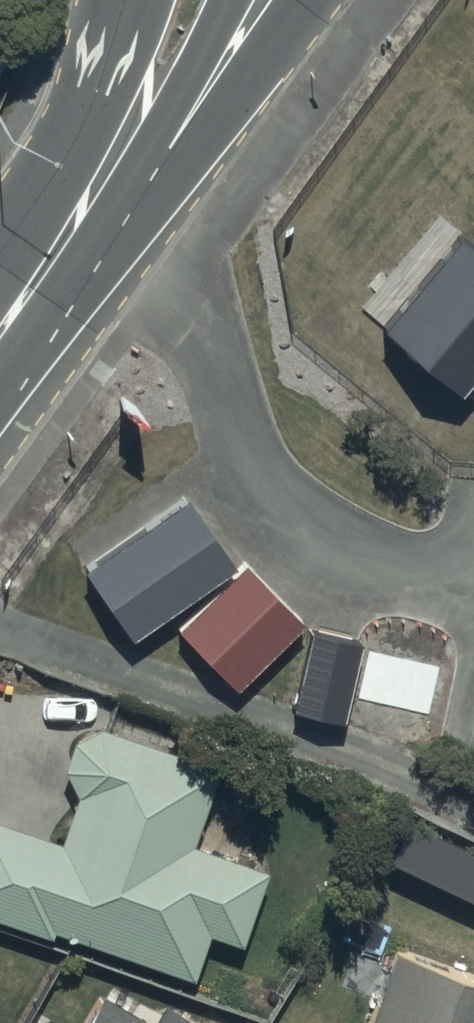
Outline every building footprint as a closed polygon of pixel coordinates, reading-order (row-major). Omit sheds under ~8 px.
[(447,133),(373,236),(416,266),(391,300),(399,306),(342,386),(439,459),(473,411),(473,152),(447,133)] [(233,570),(186,500),(82,571),(129,641),(233,570)] [(302,623),(243,564),(176,631),(235,690),(302,623)] [(360,642),(311,631),(292,711),(341,723),(360,642)] [(445,677),(366,661),(352,733),(430,750),(445,677)] [(0,823),(0,924),(47,940),(50,931),(190,981),(207,934),(240,945),(267,871),(190,844),(216,771),(100,730),(98,730),(95,730),(93,731),(90,731),(88,732),(85,733),(83,734),(81,736),(79,737),(77,739),(75,740),(73,742),(71,744),(70,746),(68,749),(67,751),(66,753),(65,756),(65,758),(64,761),(64,763),(64,766),(64,768),(64,771),(64,774),(65,776),(66,779),(66,781),(68,783),(69,786),(70,788),(72,790),(73,792),(75,794),(77,796),(59,846),(0,823)] [(393,952),(369,1022),(473,1022),(473,982),(393,952)] [(102,997),(87,1022),(148,1022),(102,997)] [(163,1006),(154,1022),(192,1022),(163,1006)]
